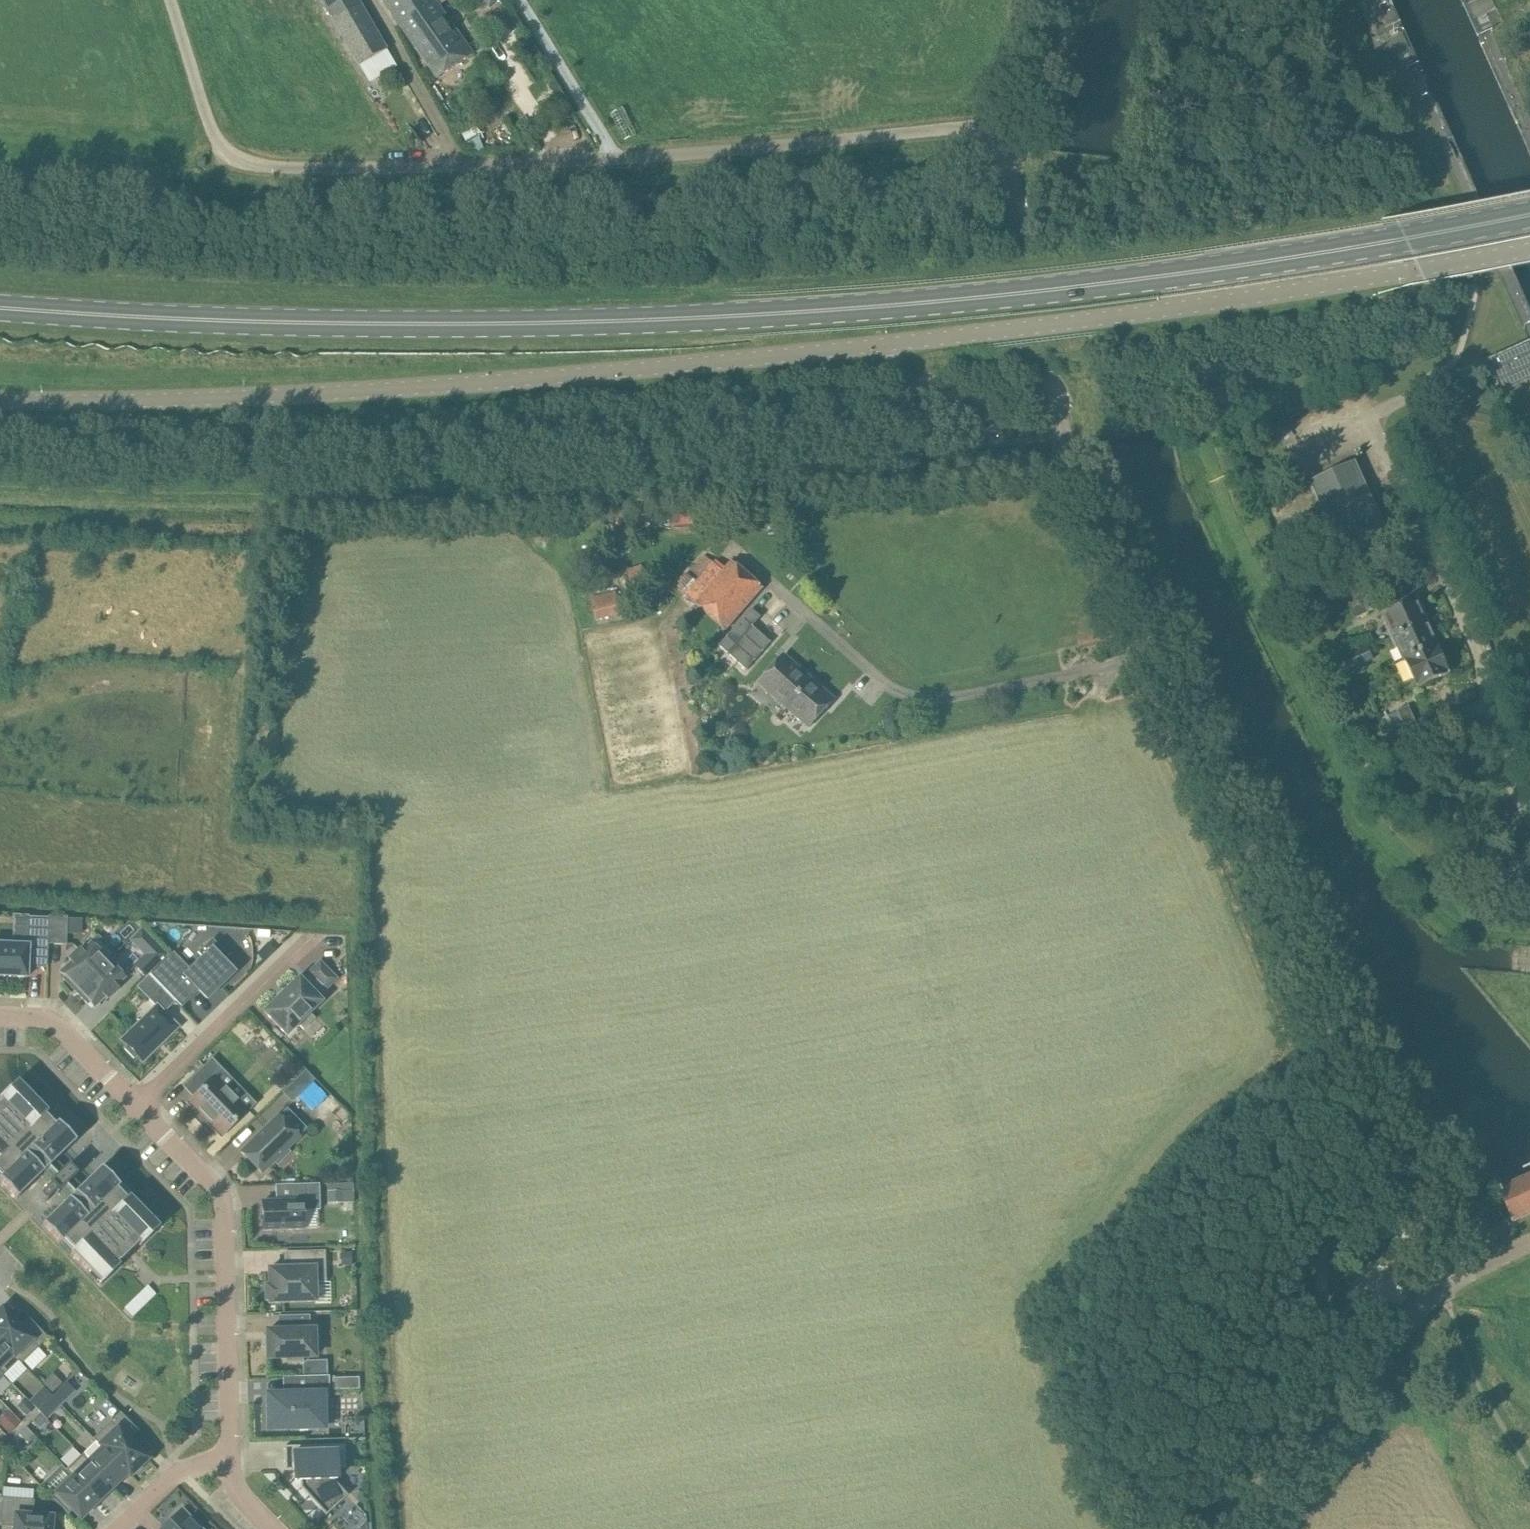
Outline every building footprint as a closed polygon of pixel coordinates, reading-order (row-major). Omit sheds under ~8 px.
[(335,22),(361,67),(389,50),(363,6),(360,0),(322,0),(335,22)] [(400,25),(413,16),(410,12),(414,9),(412,6),(419,0),(382,0),(400,25)] [(437,77),(473,52),(436,0),(419,0),(412,6),(414,9),(410,12),(413,16),(400,25),(437,77)] [(1489,359),(1504,392),(1529,380),(1529,341),(1489,359)] [(1356,461),(1310,481),(1332,530),(1343,554),(1343,555),(1389,535),(1359,467),(1356,461)] [(674,526),(716,524),(715,510),(674,512),(674,526)] [(726,631),(741,615),(765,590),(733,561),(724,571),(705,556),(692,570),(700,578),(697,581),(688,574),(679,583),(687,591),(685,594),(726,631)] [(628,569),(634,584),(648,579),(642,564),(628,569)] [(1355,584),(1336,593),(1342,606),(1348,603),(1349,604),(1362,598),(1355,584)] [(616,592),(591,598),(597,620),(622,614),(616,592)] [(1362,598),(1349,604),(1356,618),(1376,609),(1369,595),(1362,598)] [(1419,597),(1381,614),(1386,623),(1384,624),(1391,639),(1396,637),(1430,622),(1419,597)] [(719,645),(747,670),(772,642),(753,626),(762,617),(752,608),(719,645)] [(1396,637),(1391,639),(1395,649),(1396,650),(1398,649),(1404,663),(1439,648),(1441,647),(1430,622),(1396,637)] [(1372,640),(1335,658),(1339,666),(1340,666),(1343,674),(1375,659),(1371,651),(1376,649),(1372,640)] [(1439,648),(1404,663),(1412,680),(1414,680),(1418,689),(1451,673),(1455,671),(1448,656),(1444,658),(1439,648)] [(785,655),(760,683),(788,708),(813,680),(785,655)] [(788,708),(810,728),(835,699),(813,680),(788,708)] [(1385,706),(1375,710),(1380,720),(1383,726),(1387,728),(1390,730),(1393,730),(1396,729),(1404,726),(1406,729),(1406,731),(1418,726),(1417,724),(1416,721),(1409,706),(1397,711),(1398,712),(1389,715),(1385,706)] [(28,977),(28,965),(47,966),(48,943),(49,918),(30,917),(29,945),(0,944),(0,976),(28,977)] [(67,917),(49,917),(49,918),(48,943),(66,944),(67,917)] [(133,963),(146,977),(168,955),(142,928),(130,940),(143,953),(133,963)] [(64,979),(76,991),(108,961),(115,954),(98,936),(82,952),(79,949),(69,959),(72,962),(62,972),(66,977),(64,979)] [(206,998),(234,972),(222,960),(228,955),(213,939),(199,953),(203,957),(190,970),(182,962),(176,968),(167,958),(149,974),(169,994),(181,1007),(198,990),(206,998)] [(268,942),(258,952),(263,959),(274,948),(268,942)] [(125,978),(108,961),(76,991),(88,1004),(90,1001),(95,1006),(105,997),(108,999),(118,989),(115,987),(125,978)] [(287,1035),(299,1024),(304,1030),(316,1018),(310,1013),(322,1002),(315,995),(323,988),(325,990),(337,979),(320,962),(309,973),(312,976),(304,984),(299,979),(265,1012),(287,1035)] [(149,974),(137,986),(148,998),(156,1006),(157,1006),(169,994),(160,986),(149,974)] [(122,1040),(127,1045),(124,1048),(134,1058),(137,1056),(143,1061),(178,1027),(157,1006),(156,1006),(122,1040)] [(213,1060),(186,1086),(196,1096),(186,1106),(196,1116),(192,1119),(201,1129),(205,1125),(218,1139),(248,1109),(217,1078),(224,1071),(213,1060)] [(18,1081),(0,1098),(0,1100),(2,1102),(0,1103),(0,1174),(2,1176),(0,1178),(0,1180),(18,1198),(77,1141),(58,1122),(55,1125),(46,1115),(49,1112),(29,1091),(26,1094),(18,1086),(21,1083),(18,1081)] [(243,1152),(263,1173),(275,1161),(279,1164),(291,1152),(288,1148),(300,1136),(280,1115),(264,1131),(264,1132),(259,1136),(243,1152)] [(78,1174),(69,1165),(49,1184),(50,1185),(42,1193),(42,1194),(41,1195),(41,1196),(41,1198),(42,1199),(43,1200),(44,1200),(45,1201),(46,1201),(47,1201),(48,1200),(57,1192),(58,1193),(78,1174)] [(120,1186),(102,1167),(43,1224),(61,1243),(64,1240),(74,1250),(71,1253),(91,1274),(94,1271),(102,1279),(99,1282),(101,1285),(120,1266),(118,1264),(120,1262),(137,1246),(137,1245),(139,1243),(141,1246),(160,1228),(158,1225),(155,1228),(147,1220),(150,1217),(130,1196),(127,1199),(117,1189),(120,1186)] [(1502,1189),(1500,1191),(1514,1221),(1529,1214),(1529,1177),(1502,1189)] [(277,1200),(264,1201),(264,1230),(305,1228),(304,1210),(321,1209),(320,1183),(276,1184),(277,1200)] [(328,1190),(328,1203),(354,1202),(354,1190),(328,1190)] [(326,1281),(326,1278),(325,1251),(293,1252),(293,1268),(269,1268),(270,1285),(266,1285),(267,1300),(270,1299),(270,1302),(316,1301),(316,1281),(326,1281)] [(352,1265),(352,1252),(341,1252),(342,1265),(352,1265)] [(148,1286),(125,1308),(133,1317),(157,1294),(148,1286)] [(18,1361),(21,1364),(49,1337),(30,1318),(20,1327),(2,1308),(0,1310),(0,1342),(18,1361)] [(303,1360),(303,1357),(316,1357),(315,1329),(310,1329),(310,1315),(279,1316),(280,1330),(268,1330),(268,1342),(267,1342),(267,1353),(268,1353),(268,1358),(287,1358),(287,1360),(303,1360)] [(4,1375),(18,1361),(0,1342),(0,1370),(4,1375)] [(330,1375),(294,1376),(284,1376),(285,1396),(270,1396),(270,1403),(267,1403),(267,1421),(271,1421),(271,1427),(291,1427),(291,1430),(318,1430),(318,1426),(323,1426),(322,1396),(331,1396),(330,1375)] [(359,1377),(347,1377),(347,1389),(359,1389),(359,1377)] [(51,1396),(61,1405),(75,1391),(66,1381),(51,1396)] [(29,1401),(37,1410),(44,1403),(51,1396),(43,1387),(29,1401)] [(47,1419),(61,1405),(51,1396),(44,1403),(37,1410),(47,1419)] [(28,1401),(20,1409),(27,1416),(35,1408),(28,1401)] [(9,1409),(0,1418),(0,1425),(9,1433),(21,1421),(9,1409)] [(93,1438),(96,1441),(127,1473),(130,1476),(148,1459),(130,1440),(139,1431),(120,1412),(93,1438)] [(40,1413),(32,1421),(39,1429),(47,1421),(40,1413)] [(35,1436),(28,1429),(26,1427),(19,1434),(28,1443),(35,1436)] [(96,1441),(82,1455),(113,1487),(127,1473),(96,1441)] [(346,1445),(285,1446),(286,1470),(296,1470),(296,1480),(301,1480),(301,1487),(325,1516),(348,1496),(341,1488),(333,1479),(338,1479),(338,1469),(340,1469),(346,1469),(346,1445)] [(113,1487),(82,1455),(67,1470),(73,1476),(74,1476),(99,1501),(113,1487)] [(53,1488),(71,1475),(65,1467),(47,1480),(53,1488)] [(69,1514),(73,1510),(81,1519),(99,1501),(74,1476),(73,1476),(52,1497),(69,1514)] [(56,1517),(52,1517),(53,1512),(32,1511),(33,1501),(2,1499),(0,1525),(14,1526),(14,1528),(55,1528),(56,1517)] [(183,1509),(162,1528),(202,1528),(183,1509)]
